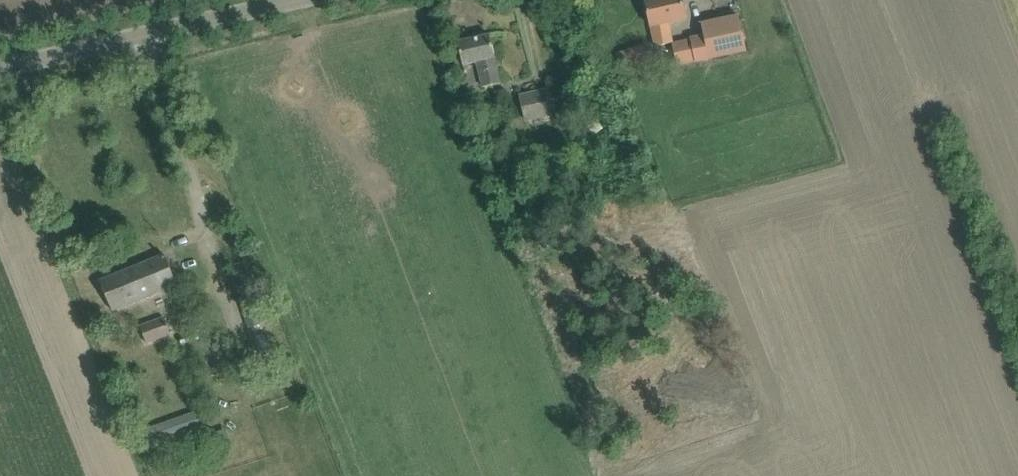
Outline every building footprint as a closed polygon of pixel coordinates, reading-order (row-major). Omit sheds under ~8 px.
[(685,11),(683,0),(646,0),(650,19),(651,19),(657,46),(674,42),(670,24),(687,20),(685,11)] [(691,39),(696,62),(747,51),(740,16),(702,24),(704,36),(691,39)] [(458,42),(463,62),(463,65),(477,62),(483,87),(501,83),(495,58),(496,57),(490,35),(458,42)] [(629,66),(654,56),(648,41),(623,52),(629,66)] [(520,96),(526,122),(558,115),(552,89),(520,96)] [(101,281),(108,300),(113,311),(177,285),(165,255),(101,281)] [(141,327),(148,344),(172,335),(165,318),(141,327)] [(200,410),(146,429),(151,445),(205,426),(205,424),(203,418),(200,410)]
